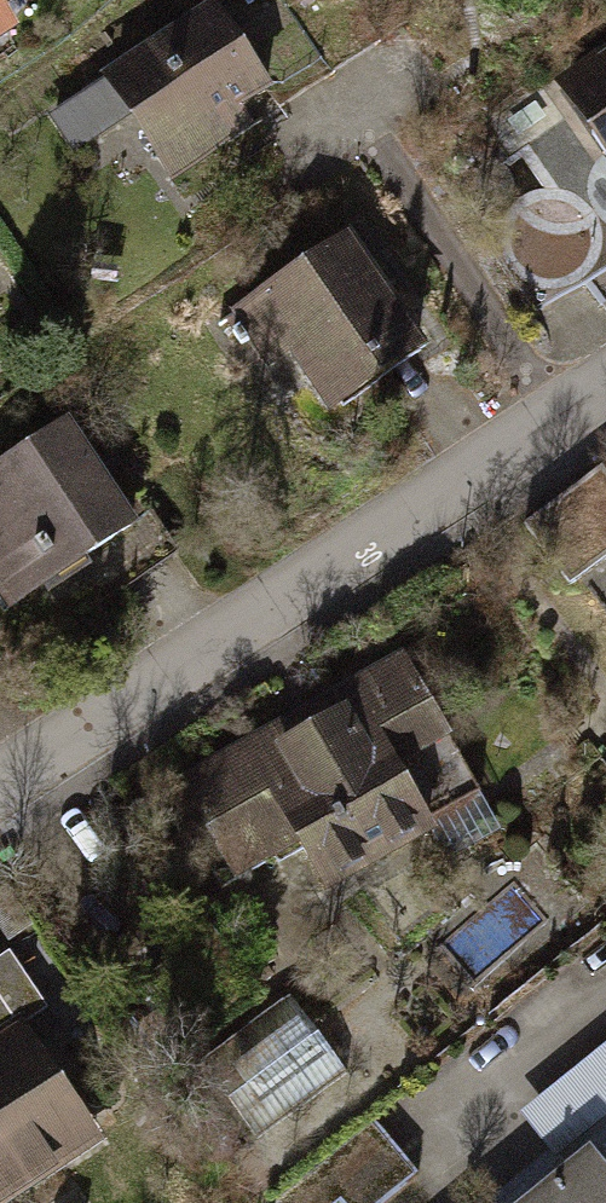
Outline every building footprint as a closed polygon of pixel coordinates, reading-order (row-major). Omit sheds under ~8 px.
[(23,32),(0,0),(0,47),(23,32)] [(230,23),(71,116),(94,155),(133,132),(171,196),(255,146),(245,128),(280,108),(230,23)] [(605,165),(605,76),(564,105),(605,165)] [(257,313),(331,421),(428,355),(354,247),(257,313)] [(144,543),(81,447),(0,500),(0,622),(7,633),(144,543)] [(576,583),(605,628),(605,563),(576,583)] [(407,664),(306,723),(393,869),(476,819),(450,776),(468,766),(407,664)] [(330,906),(393,869),(306,723),(180,798),(240,901),(305,863),(330,906)] [(18,1202),(43,1202),(114,1155),(30,1032),(47,1020),(16,974),(0,985),(0,1177),(18,1202)] [(259,1148),(345,1088),(295,1017),(209,1077),(259,1148)] [(556,1168),(605,1130),(605,1065),(524,1128),(556,1168)] [(421,1194),(387,1154),(329,1202),(411,1202),(421,1194)] [(598,1162),(545,1202),(605,1202),(605,1172),(598,1162)] [(0,1177),(0,1202),(18,1202),(0,1177)]
